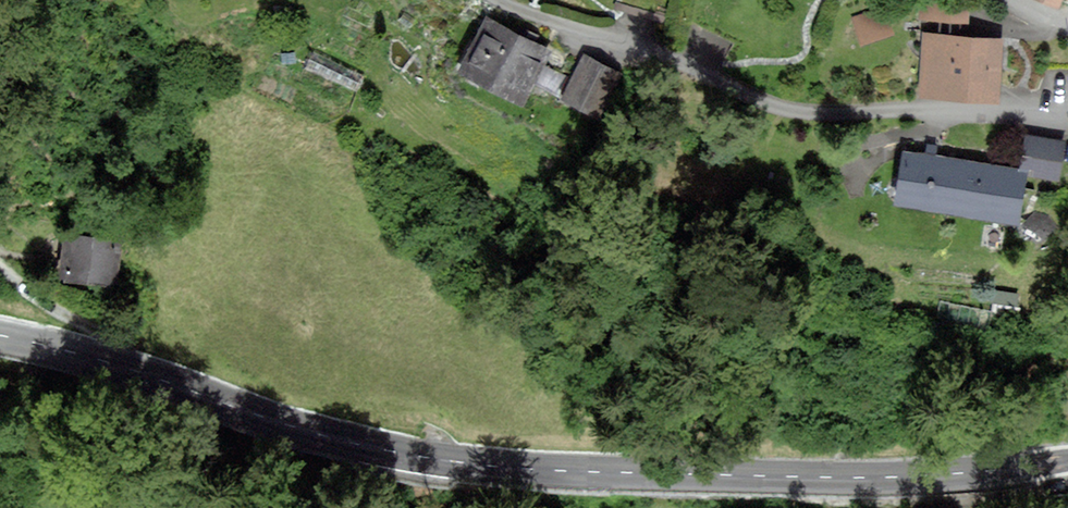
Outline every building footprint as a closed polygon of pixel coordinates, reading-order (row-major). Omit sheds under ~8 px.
[(883,4),(853,11),(860,41),(891,33),(883,4)] [(495,19),(464,75),(525,109),(556,52),(495,19)] [(1002,44),(922,36),(916,93),(996,101),(1002,44)] [(589,57),(569,96),(603,113),(623,74),(589,57)] [(902,151),(893,205),(1017,225),(1026,172),(902,151)] [(67,235),(62,277),(116,284),(121,242),(67,235)]
